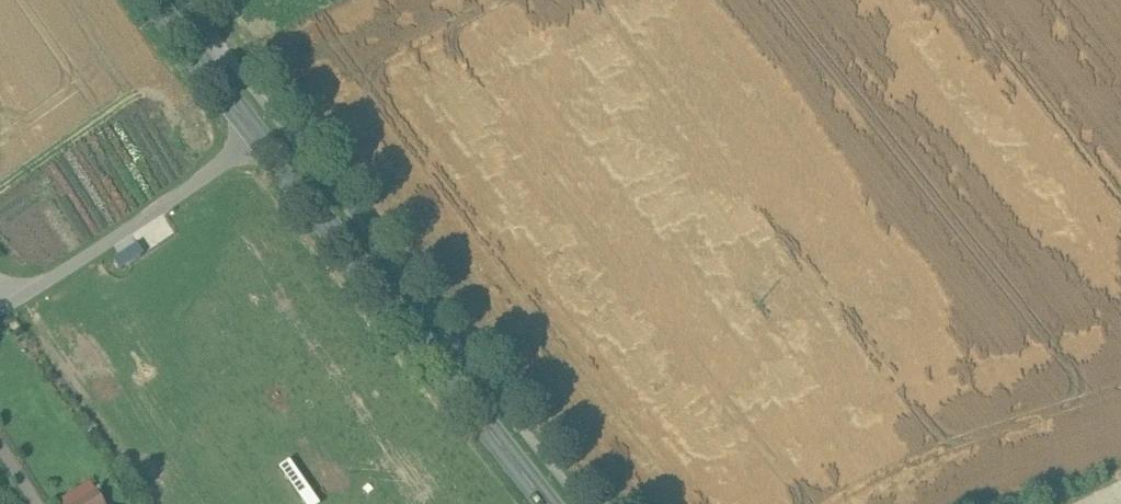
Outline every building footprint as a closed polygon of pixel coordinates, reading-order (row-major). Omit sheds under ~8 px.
[(95,494),(78,503),(101,503),(95,494)]
